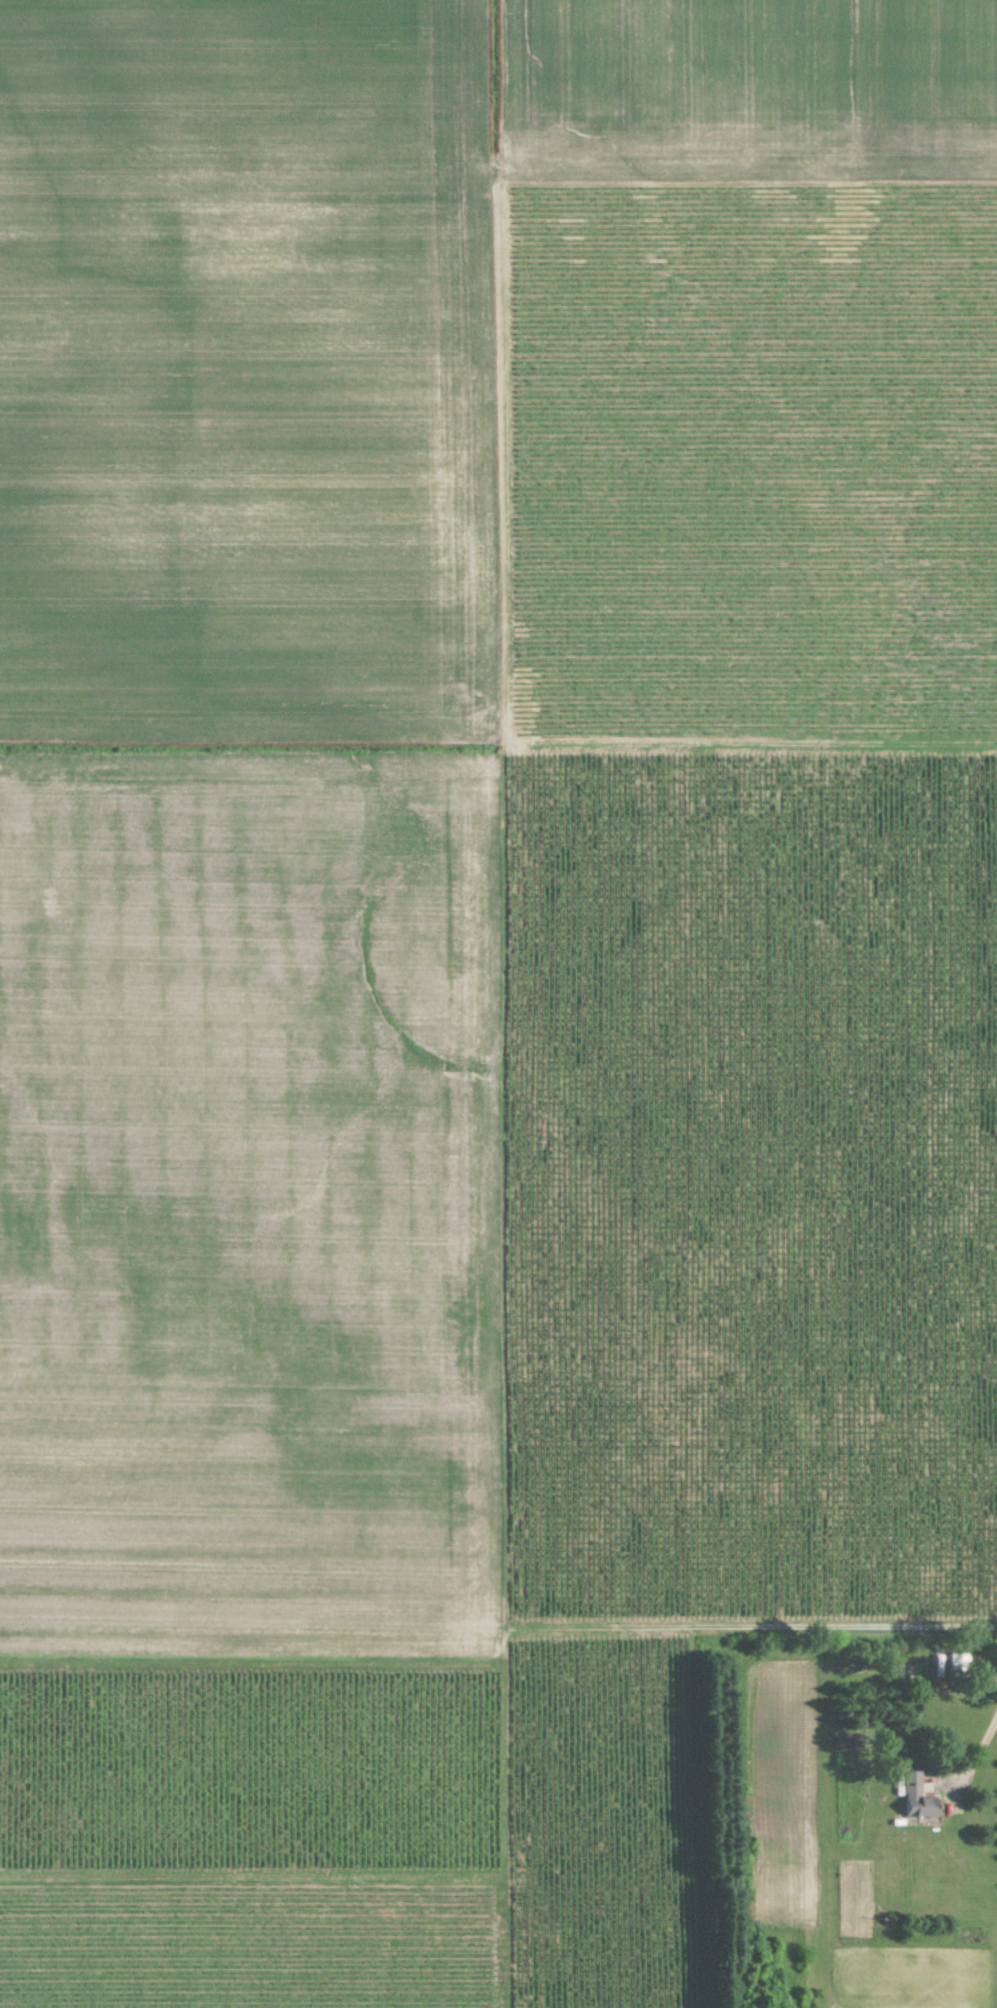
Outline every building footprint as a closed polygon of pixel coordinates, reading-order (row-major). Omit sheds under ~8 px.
[(945,1677),(964,1677),(964,1651),(945,1651),(945,1677)] [(931,1815),(931,1795),(915,1795),(915,1769),(895,1769),(896,1815),(931,1815)]
